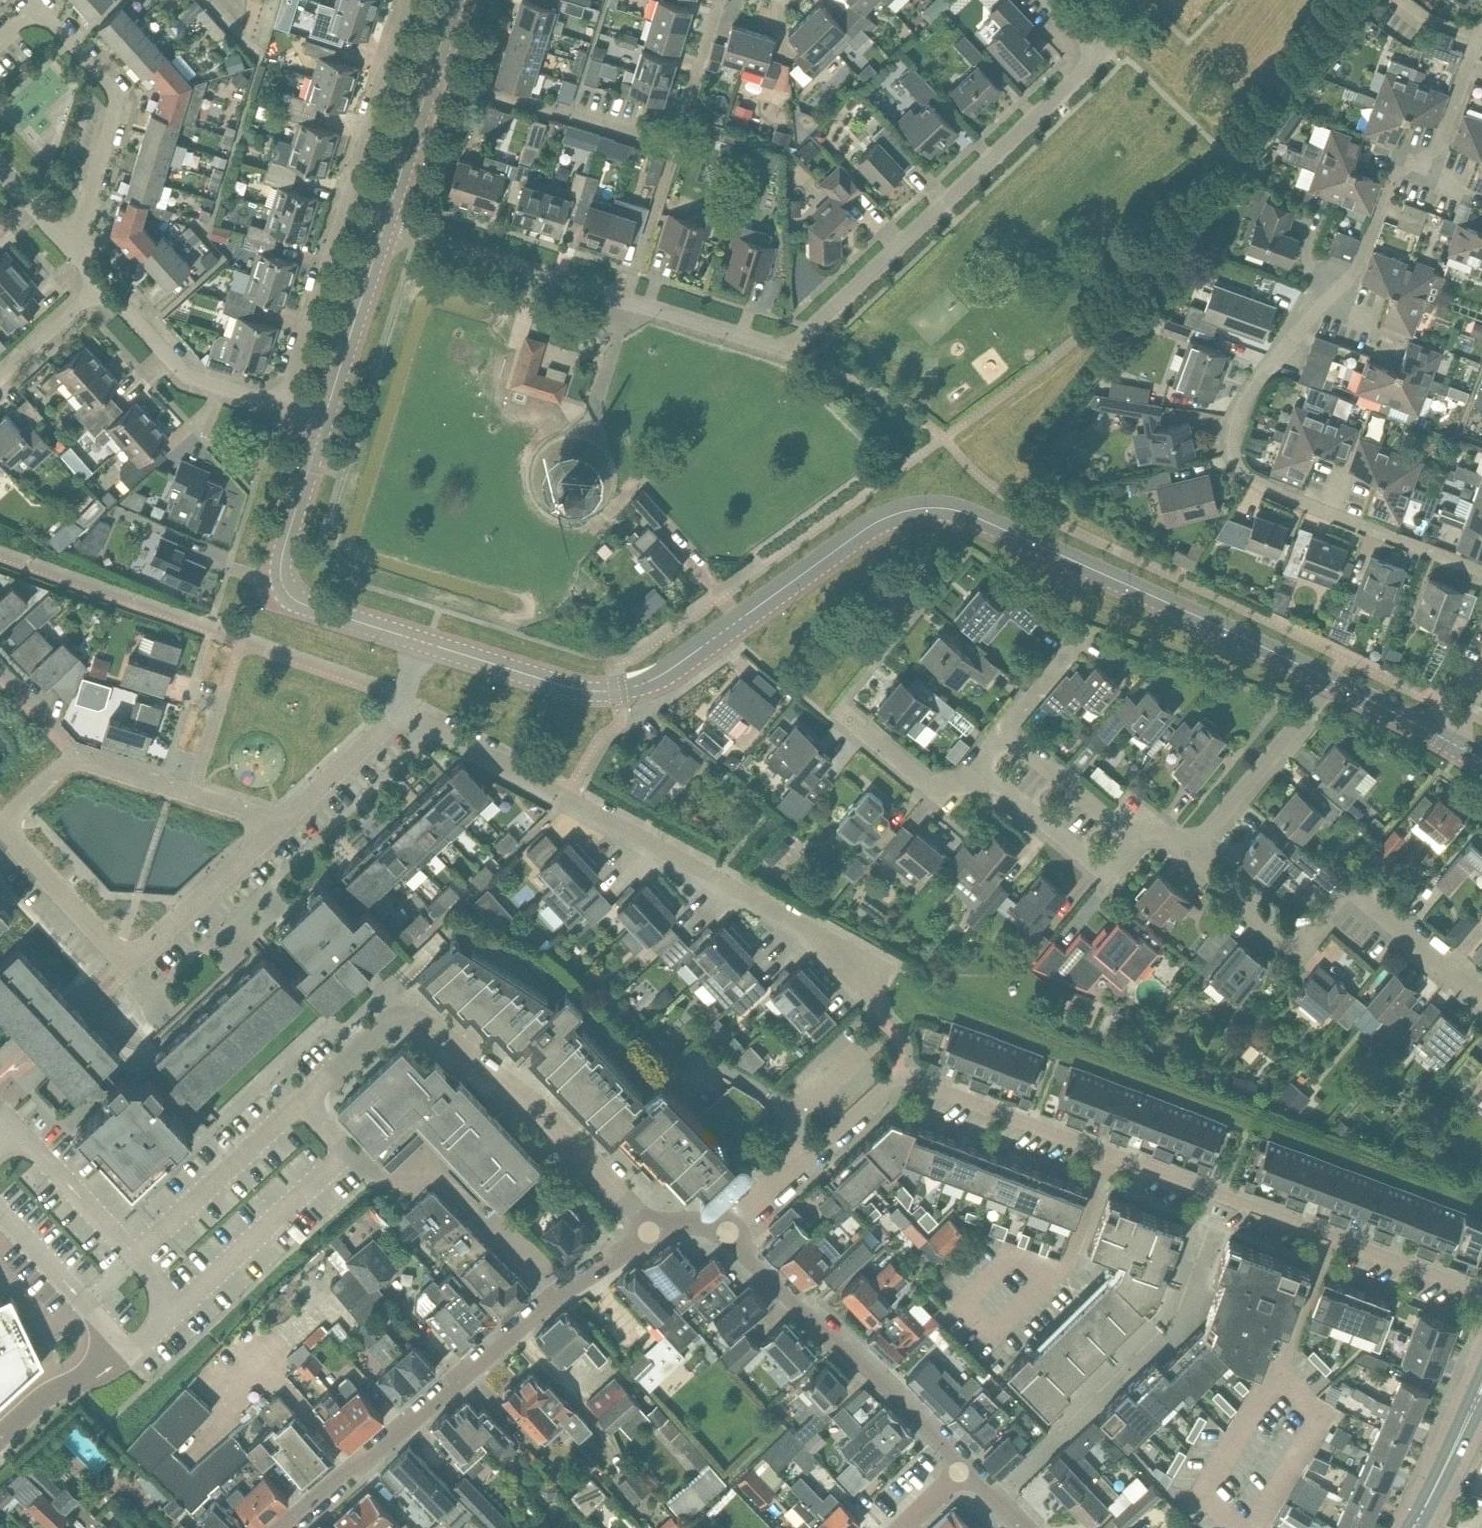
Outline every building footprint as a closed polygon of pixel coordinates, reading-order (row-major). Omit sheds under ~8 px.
[(77,1),(91,18),(111,0),(78,0),(77,1)] [(335,6),(375,19),(381,0),(337,0),(335,6)] [(549,29),(561,33),(564,21),(557,19),(560,10),(555,9),(558,0),(532,0),(531,0),(524,0),(523,4),(521,3),(516,18),(549,29)] [(652,19),(686,29),(691,14),(689,13),(690,7),(666,0),(658,0),(652,19)] [(845,10),(864,30),(864,29),(873,21),(863,11),(875,0),(852,0),(854,2),(845,10)] [(930,22),(953,1),(952,0),(935,0),(921,13),(930,22)] [(1019,73),(1041,53),(1022,32),(1032,23),(1009,0),(1004,0),(990,13),(1004,28),(989,41),(1019,73)] [(314,22),(310,34),(319,37),(338,43),(341,32),(368,40),(375,19),(335,6),(320,1),(314,22)] [(821,3),(805,19),(829,44),(830,44),(839,54),(851,42),(857,48),(870,36),(870,35),(864,29),(864,30),(845,10),(836,19),(821,3)] [(99,26),(114,43),(137,23),(122,6),(99,26)] [(197,14),(204,21),(211,15),(204,8),(197,14)] [(211,15),(204,21),(211,29),(217,23),(211,15)] [(516,18),(509,39),(543,50),(549,29),(516,18)] [(686,29),(652,19),(646,40),(677,50),(679,44),(681,45),(686,29)] [(829,44),(805,19),(789,35),(804,50),(795,59),(814,78),(839,54),(830,44),(829,44)] [(114,43),(129,59),(152,39),(137,23),(114,43)] [(218,24),(209,32),(217,41),(226,33),(218,24)] [(723,59),(744,65),(754,31),(732,25),(726,46),(714,42),(707,66),(719,70),(723,59)] [(1450,48),(1454,36),(1432,27),(1427,39),(1450,48)] [(754,31),(744,65),(752,68),(750,76),(752,80),(774,87),(781,63),(769,59),(776,38),(754,31)] [(620,32),(619,37),(636,43),(638,37),(620,32)] [(955,44),(974,64),(984,55),(965,35),(955,44)] [(619,37),(617,42),(635,48),(636,43),(619,37)] [(144,76),(147,73),(167,55),(152,39),(129,59),(144,76)] [(509,39),(503,60),(536,70),(543,50),(509,39)] [(1427,39),(1423,50),(1459,63),(1463,52),(1450,48),(1427,39)] [(320,56),(313,77),(353,90),(359,68),(332,60),(336,49),(308,40),(305,51),(320,56)] [(595,45),(591,57),(602,61),(606,48),(595,45)] [(578,49),(575,60),(584,63),(588,52),(578,49)] [(643,50),(636,71),(670,81),(674,66),(673,65),(674,60),(643,50)] [(147,73),(162,91),(192,84),(167,55),(147,73)] [(602,61),(591,57),(584,82),(597,86),(605,61),(602,61)] [(1377,97),(1375,102),(1402,112),(1405,117),(1406,114),(1409,115),(1407,110),(1417,82),(1413,81),(1417,68),(1391,58),(1386,71),(1377,97)] [(536,70),(503,60),(498,75),(500,76),(498,82),(530,91),(536,70)] [(584,63),(575,60),(572,70),(581,73),(584,63)] [(952,91),(959,99),(973,113),(1000,88),(979,66),(952,91)] [(901,80),(925,106),(903,126),(930,154),(956,129),(930,102),(939,94),(914,67),(901,80)] [(240,71),(232,80),(242,89),(250,80),(240,71)] [(670,81),(636,71),(632,83),(624,80),(620,93),(629,96),(630,93),(661,102),(663,96),(665,97),(670,81)] [(291,94),(288,105),(316,114),(319,103),(346,111),(353,90),(313,77),(307,98),(291,94)] [(162,91),(156,113),(155,113),(181,121),(194,125),(208,79),(192,84),(162,91)] [(557,100),(571,104),(578,83),(564,79),(557,100)] [(1448,94),(1417,82),(1407,110),(1409,115),(1437,125),(1448,94)] [(1354,100),(1363,103),(1367,94),(1358,90),(1354,100)] [(1363,103),(1373,107),(1363,133),(1395,145),(1405,117),(1402,112),(1375,102),(1377,97),(1367,94),(1363,103)] [(1306,101),(1303,108),(1310,112),(1313,105),(1306,101)] [(471,114),(483,118),(487,107),(474,103),(471,114)] [(299,121),(293,142),(332,155),(339,133),(312,125),(316,114),(288,105),(284,116),(299,121)] [(480,130),(492,134),(500,109),(488,106),(480,130)] [(500,109),(492,134),(504,138),(512,113),(500,109)] [(152,112),(145,133),(175,142),(181,121),(155,113),(156,113),(152,112)] [(1480,155),(1481,154),(1481,120),(1463,113),(1452,144),(1480,155)] [(533,119),(525,144),(539,148),(547,123),(533,119)] [(1278,135),(1286,141),(1295,128),(1287,122),(1278,135)] [(878,142),(858,160),(874,177),(873,178),(877,183),(878,181),(884,187),(903,169),(906,171),(918,160),(885,124),(872,135),(878,142)] [(228,125),(225,135),(234,138),(237,128),(228,125)] [(1305,140),(1301,151),(1301,152),(1348,169),(1352,167),(1363,139),(1331,127),(1324,147),(1305,140)] [(820,128),(813,134),(820,141),(827,135),(820,128)] [(242,139),(255,143),(258,133),(245,129),(242,139)] [(145,133),(139,153),(168,162),(182,166),(188,146),(174,142),(175,142),(145,133)] [(549,184),(536,225),(559,232),(566,208),(576,211),(588,174),(599,136),(591,133),(586,149),(590,150),(583,173),(577,171),(570,191),(549,184)] [(225,135),(222,145),(231,147),(234,138),(225,135)] [(810,138),(798,149),(808,160),(821,149),(810,138)] [(271,158),(268,170),(295,179),(299,168),(326,176),(332,155),(293,142),(286,163),(271,158)] [(1288,146),(1283,158),(1315,170),(1309,189),(1301,186),(1298,196),(1326,207),(1330,197),(1339,201),(1350,173),(1354,171),(1351,169),(1352,167),(1348,169),(1301,152),(1301,151),(1288,146)] [(139,153),(133,174),(162,183),(168,162),(139,153)] [(216,155),(213,164),(224,168),(227,158),(216,155)] [(505,175),(514,178),(518,165),(486,155),(482,166),(470,204),(493,211),(505,175)] [(645,180),(657,183),(664,160),(652,156),(645,180)] [(1471,186),(1481,190),(1481,158),(1481,159),(1471,186)] [(448,197),(470,204),(482,166),(459,159),(448,197)] [(518,165),(514,178),(510,191),(520,194),(513,218),(536,225),(549,184),(527,177),(530,166),(519,162),(518,165)] [(216,167),(213,176),(221,179),(224,169),(216,167)] [(811,225),(811,233),(812,253),(840,252),(839,237),(858,219),(845,206),(862,190),(840,167),(822,184),(833,195),(815,212),(819,217),(811,225)] [(279,186),(273,207),(312,219),(319,198),(292,190),(295,179),(268,170),(264,181),(279,186)] [(1350,173),(1339,201),(1371,212),(1382,181),(1354,171),(1350,173)] [(133,174),(127,194),(149,201),(156,203),(162,183),(133,174)] [(579,238),(602,245),(614,204),(593,197),(599,178),(588,174),(576,211),(586,214),(579,238)] [(213,176),(210,186),(218,189),(221,179),(213,176)] [(112,230),(142,223),(149,201),(127,194),(123,193),(112,230)] [(614,204),(602,245),(624,252),(632,229),(642,232),(649,207),(638,203),(630,201),(617,197),(614,204)] [(802,198),(789,199),(790,214),(803,214),(802,198)] [(1246,249),(1289,264),(1298,237),(1285,233),(1294,210),(1267,201),(1259,223),(1256,222),(1246,249)] [(1405,203),(1401,215),(1423,223),(1428,211),(1405,203)] [(160,216),(170,219),(172,210),(162,207),(160,216)] [(251,223),(247,235),(275,243),(278,233),(305,241),(312,219),(273,207),(266,228),(251,223)] [(200,218),(209,221),(212,211),(203,208),(200,218)] [(669,258),(694,266),(703,237),(708,239),(715,216),(697,211),(693,222),(669,214),(660,244),(672,248),(669,258)] [(1401,215),(1397,226),(1419,234),(1423,223),(1401,215)] [(1481,267),(1477,265),(1481,252),(1481,231),(1444,217),(1439,230),(1453,235),(1446,254),(1472,263),(1469,273),(1478,276),(1481,267)] [(157,240),(142,223),(112,230),(138,258),(140,256),(157,240)] [(738,223),(731,246),(735,248),(726,276),(751,284),(754,274),(767,278),(776,248),(768,245),(772,234),(738,223)] [(183,231),(191,239),(197,233),(190,225),(183,231)] [(1329,252),(1341,257),(1349,234),(1337,230),(1329,252)] [(197,233),(191,239),(197,247),(204,240),(197,233)] [(1341,257),(1352,261),(1360,238),(1349,234),(1341,257)] [(140,256),(155,272),(178,251),(163,235),(157,240),(140,256)] [(259,251),(252,272),(292,284),(298,263),(272,255),(275,243),(247,235),(244,246),(259,251)] [(212,250),(201,260),(209,269),(220,260),(212,250)] [(1361,281),(1389,292),(1393,289),(1403,261),(1373,250),(1361,281)] [(22,268),(7,251),(0,257),(0,288),(22,268)] [(178,251),(155,272),(169,288),(192,267),(178,251)] [(1392,293),(1391,295),(1396,293),(1423,304),(1425,299),(1435,302),(1444,276),(1433,272),(1435,267),(1417,260),(1415,265),(1403,261),(1393,289),(1389,292),(1392,293)] [(0,288),(0,303),(3,306),(0,309),(0,322),(9,332),(40,304),(30,294),(39,286),(22,268),(0,288)] [(231,288),(227,300),(255,308),(258,297),(285,306),(292,284),(252,272),(246,293),(231,288)] [(1275,306),(1215,284),(1205,310),(1190,304),(1183,324),(1191,326),(1213,334),(1217,323),(1263,340),(1275,306)] [(1396,293),(1391,295),(1381,323),(1413,335),(1423,309),(1431,312),(1435,302),(1425,299),(1423,304),(1396,293)] [(239,316),(232,337),(271,349),(278,328),(251,320),(255,308),(227,300),(223,311),(239,316)] [(1191,326),(1183,324),(1166,317),(1162,330),(1186,339),(1191,326)] [(1473,334),(1481,338),(1481,324),(1477,322),(1473,334)] [(1454,346),(1471,352),(1475,340),(1458,334),(1454,346)] [(1311,348),(1333,356),(1338,343),(1315,335),(1311,348)] [(271,349),(232,337),(225,358),(210,353),(206,365),(234,374),(238,362),(265,371),(271,349)] [(513,385),(541,394),(560,400),(565,384),(545,378),(544,382),(532,379),(544,343),(527,338),(521,357),(513,385)] [(1409,340),(1399,368),(1401,373),(1429,383),(1428,388),(1436,391),(1440,381),(1431,378),(1440,352),(1428,347),(1409,340)] [(1180,369),(1173,386),(1213,400),(1219,383),(1215,382),(1226,353),(1194,341),(1183,370),(1180,369)] [(65,380),(75,391),(104,365),(86,345),(58,371),(57,370),(41,384),(50,393),(65,380)] [(1307,358),(1329,367),(1333,356),(1311,348),(1307,358)] [(1303,369),(1325,377),(1329,367),(1307,358),(1303,369)] [(1379,410),(1389,414),(1392,404),(1387,402),(1397,374),(1395,370),(1367,359),(1356,391),(1382,401),(1379,410)] [(75,412),(89,428),(109,410),(100,401),(120,382),(104,365),(75,391),(85,402),(75,412)] [(1392,404),(1389,414),(1414,423),(1428,388),(1429,383),(1401,373),(1399,368),(1398,371),(1395,370),(1397,374),(1387,402),(1392,404)] [(1321,389),(1325,378),(1325,377),(1303,369),(1299,381),(1321,389)] [(1321,389),(1330,392),(1334,381),(1325,378),(1321,389)] [(1151,387),(1112,381),(1110,395),(1149,401),(1151,387)] [(1450,385),(1440,381),(1436,391),(1446,395),(1450,385)] [(1481,383),(1473,404),(1481,407),(1481,403),(1481,383)] [(1286,431),(1284,437),(1312,446),(1314,451),(1315,448),(1318,449),(1316,445),(1326,416),(1321,414),(1330,392),(1310,385),(1302,406),(1296,405),(1286,431)] [(1330,392),(1321,414),(1326,416),(1316,445),(1318,449),(1346,459),(1357,428),(1331,418),(1339,396),(1330,392)] [(1097,394),(1087,406),(1143,415),(1149,445),(1138,447),(1135,451),(1137,460),(1141,462),(1152,460),(1195,452),(1189,422),(1158,428),(1156,417),(1160,418),(1162,405),(1148,402),(1109,396),(1097,394)] [(28,398),(18,407),(31,421),(36,426),(45,418),(41,413),(28,398)] [(114,434),(124,446),(153,419),(137,401),(117,419),(109,410),(89,428),(103,444),(114,434)] [(31,421),(21,430),(7,414),(0,421),(0,448),(12,462),(22,453),(34,466),(54,447),(31,421)] [(1423,418),(1420,425),(1429,429),(1432,421),(1423,418)] [(153,419),(124,446),(134,457),(121,469),(121,477),(131,488),(158,464),(149,455),(169,437),(153,419)] [(1283,437),(1286,431),(1276,428),(1273,437),(1282,441),(1270,475),(1301,486),(1314,451),(1312,446),(1283,437)] [(1394,428),(1390,437),(1399,441),(1403,432),(1394,428)] [(1379,480),(1378,483),(1382,481),(1411,492),(1422,460),(1396,451),(1399,441),(1390,437),(1387,447),(1391,449),(1381,477),(1376,479),(1379,480)] [(1348,469),(1376,479),(1381,477),(1391,449),(1387,447),(1360,438),(1348,469)] [(60,440),(53,446),(61,454),(67,448),(60,440)] [(175,501),(170,514),(189,521),(193,523),(211,531),(223,502),(217,499),(223,484),(193,472),(195,465),(181,459),(174,478),(172,482),(184,487),(178,503),(175,501)] [(554,475),(554,479),(555,483),(556,487),(558,490),(561,493),(565,495),(568,496),(572,497),(576,497),(580,496),(584,494),(587,491),(589,488),(591,485),(592,481),(592,477),(591,473),(590,469),(588,466),(585,463),(582,461),(578,460),(574,459),(570,459),(566,460),(563,462),(560,465),(557,468),(555,471),(554,475)] [(1458,465),(1454,476),(1466,480),(1470,469),(1458,465)] [(1141,476),(1144,490),(1159,487),(1168,524),(1217,512),(1208,474),(1172,483),(1169,469),(1141,476)] [(1473,500),(1481,504),(1481,479),(1481,475),(1481,474),(1470,469),(1466,480),(1478,485),(1473,500)] [(1421,484),(1427,487),(1433,472),(1426,470),(1421,484)] [(1382,481),(1378,483),(1368,511),(1399,522),(1406,504),(1411,492),(1382,481)] [(134,489),(122,500),(141,509),(147,495),(134,489)] [(632,500),(655,526),(667,515),(644,490),(632,500)] [(1418,514),(1431,519),(1439,497),(1426,492),(1418,514)] [(1464,522),(1481,528),(1481,504),(1473,500),(1467,516),(1464,522)] [(1438,518),(1451,523),(1455,512),(1442,507),(1438,518)] [(1457,544),(1481,553),(1481,528),(1464,522),(1467,516),(1455,512),(1451,523),(1463,527),(1457,544)] [(1247,543),(1276,554),(1287,526),(1256,515),(1252,526),(1228,517),(1215,537),(1245,548),(1247,543)] [(71,518),(61,528),(73,540),(85,528),(71,518)] [(1430,522),(1427,531),(1436,535),(1440,525),(1430,522)] [(638,556),(663,584),(684,564),(659,537),(649,526),(632,541),(643,552),(638,556)] [(1293,544),(1283,572),(1297,577),(1298,573),(1333,586),(1336,577),(1347,548),(1311,535),(1306,549),(1293,544)] [(162,578),(194,591),(205,566),(182,556),(186,546),(162,536),(151,562),(166,568),(162,578)] [(1177,548),(1172,558),(1193,568),(1198,558),(1187,553),(1177,548)] [(1358,593),(1345,588),(1335,616),(1349,621),(1356,601),(1389,613),(1405,569),(1374,558),(1365,583),(1362,582),(1358,593)] [(1435,638),(1453,645),(1469,616),(1455,611),(1462,590),(1429,578),(1420,601),(1424,602),(1419,617),(1440,625),(1435,638)] [(979,587),(956,615),(980,634),(997,614),(1006,621),(1011,615),(1029,630),(1039,618),(1010,593),(1000,584),(990,596),(979,587)] [(29,602),(13,585),(0,596),(0,628),(29,602)] [(26,615),(8,632),(19,644),(10,652),(30,673),(33,670),(38,676),(47,686),(50,683),(69,704),(87,665),(79,656),(64,639),(56,646),(37,627),(26,615)] [(921,656),(957,686),(958,685),(954,682),(966,668),(985,684),(1000,667),(980,650),(972,659),(940,633),(921,656)] [(122,679),(164,692),(168,679),(172,681),(183,645),(155,637),(147,663),(129,657),(122,679)] [(95,659),(90,673),(106,678),(111,664),(95,659)] [(1073,707),(1080,713),(1090,702),(1098,709),(1119,684),(1095,664),(1085,676),(1077,670),(1068,681),(1064,678),(1041,705),(1050,712),(1058,712),(1064,706),(1070,711),(1073,707)] [(886,713),(915,737),(938,710),(948,718),(956,709),(917,676),(909,685),(902,679),(879,705),(887,712),(886,713)] [(706,713),(728,732),(746,711),(760,723),(775,705),(742,677),(727,694),(725,691),(706,713)] [(1134,726),(1133,727),(1137,730),(1138,729),(1151,740),(1174,712),(1147,690),(1137,703),(1128,696),(1099,730),(1109,739),(1126,719),(1134,726)] [(110,718),(103,740),(145,753),(149,740),(153,741),(164,706),(136,697),(128,724),(110,718)] [(1177,743),(1176,745),(1179,748),(1181,746),(1190,754),(1176,771),(1195,787),(1216,762),(1208,756),(1224,737),(1201,718),(1193,727),(1185,720),(1171,738),(1177,743)] [(832,760),(822,751),(815,746),(818,743),(797,724),(789,733),(779,725),(769,737),(778,745),(778,746),(779,747),(773,755),(791,771),(786,777),(795,785),(778,804),(791,816),(792,815),(798,820),(814,802),(832,781),(822,772),(832,760)] [(698,760),(705,751),(684,733),(676,742),(666,732),(651,749),(648,746),(630,768),(639,776),(632,789),(630,788),(629,789),(654,803),(654,801),(650,799),(675,771),(683,778),(699,761),(698,760)] [(714,737),(706,746),(716,755),(724,746),(714,737)] [(959,738),(952,746),(962,754),(969,745),(959,738)] [(1327,791),(1346,808),(1360,791),(1354,786),(1368,770),(1336,743),(1316,766),(1335,782),(1327,791)] [(751,751),(742,761),(747,765),(755,755),(751,751)] [(724,761),(733,770),(742,760),(736,755),(729,756),(724,761)] [(461,762),(446,776),(479,812),(494,798),(461,762)] [(431,790),(458,819),(464,826),(479,812),(446,776),(431,790)] [(1102,791),(1115,801),(1126,787),(1113,777),(1102,791)] [(1291,827),(1303,837),(1319,818),(1327,825),(1342,808),(1315,786),(1305,797),(1296,790),(1276,814),(1291,827)] [(431,790),(416,803),(443,832),(458,819),(431,790)] [(854,881),(878,853),(896,831),(887,823),(889,821),(889,816),(881,809),(883,807),(883,802),(871,792),(866,793),(857,804),(853,804),(849,809),(849,812),(840,824),(840,829),(851,838),(857,838),(864,844),(864,849),(862,852),(856,853),(843,868),(844,873),(854,881)] [(1425,794),(1412,809),(1408,813),(1440,839),(1446,844),(1445,844),(1446,845),(1465,822),(1458,817),(1464,810),(1454,801),(1449,803),(1439,795),(1434,802),(1425,795),(1426,795),(1425,794)] [(416,803),(402,817),(435,853),(437,854),(451,842),(416,803)] [(766,821),(775,829),(783,820),(774,812),(766,821)] [(1375,816),(1368,825),(1377,832),(1385,824),(1375,816)] [(394,827),(389,832),(421,867),(435,853),(402,817),(393,825),(394,827)] [(1377,851),(1386,859),(1399,844),(1405,837),(1395,829),(1389,836),(1377,851)] [(373,844),(399,873),(406,880),(421,867),(387,830),(373,844)] [(509,830),(502,837),(512,847),(519,840),(509,830)] [(896,831),(878,853),(900,871),(915,883),(921,875),(922,875),(925,871),(930,876),(939,865),(943,868),(947,863),(938,856),(942,852),(917,831),(908,842),(896,831)] [(1241,855),(1278,886),(1286,876),(1296,875),(1302,868),(1312,877),(1321,865),(1290,839),(1282,849),(1261,831),(1254,840),(1253,839),(1250,843),(1250,844),(1241,855)] [(965,847),(949,865),(984,894),(987,896),(968,918),(978,926),(997,904),(1008,891),(994,881),(1017,854),(992,833),(974,854),(965,847)] [(546,834),(527,852),(541,866),(540,867),(555,883),(587,854),(577,843),(574,846),(569,841),(559,850),(555,846),(556,844),(546,834)] [(1477,835),(1437,883),(1447,892),(1473,861),(1481,868),(1481,839),(1477,835)] [(512,847),(502,837),(495,843),(504,854),(512,847)] [(781,837),(762,856),(773,866),(791,847),(781,837)] [(373,844),(358,858),(385,887),(399,873),(373,844)] [(597,865),(587,854),(555,883),(542,895),(570,926),(584,913),(603,895),(594,885),(593,887),(589,882),(599,873),(594,868),(597,865)] [(761,856),(751,866),(755,869),(765,860),(761,856)] [(385,887),(358,858),(343,872),(369,901),(385,887)] [(486,865),(479,871),(489,881),(495,875),(486,865)] [(489,881),(479,871),(472,878),(482,888),(489,881)] [(1137,899),(1161,920),(1169,909),(1181,918),(1194,903),(1159,873),(1137,899)] [(1022,926),(1033,935),(1066,895),(1041,874),(1017,903),(1031,915),(1022,926)] [(1409,879),(1401,889),(1412,898),(1420,888),(1409,879)] [(631,923),(633,925),(664,895),(654,885),(651,888),(646,882),(636,892),(631,886),(616,900),(621,905),(617,909),(631,923)] [(451,884),(444,891),(453,901),(460,895),(451,884)] [(281,928),(310,960),(298,972),(324,999),(335,989),(332,983),(337,978),(342,983),(351,975),(356,981),(372,965),(367,960),(375,952),(371,947),(377,941),(382,945),(393,935),(367,907),(355,919),(325,887),(281,928)] [(488,889),(474,902),(484,914),(499,901),(488,889)] [(453,901),(444,891),(437,898),(429,905),(439,915),(446,908),(453,901)] [(612,905),(603,895),(584,913),(593,923),(612,905)] [(649,941),(660,952),(680,936),(672,927),(670,928),(666,924),(676,915),(671,909),(674,906),(664,895),(633,925),(648,941),(649,941)] [(12,913),(0,900),(0,924),(12,913)] [(421,912),(414,918),(424,928),(431,922),(421,912)] [(1038,966),(1089,986),(1095,978),(1102,970),(1122,986),(1132,974),(1135,976),(1157,949),(1163,942),(1138,919),(1136,921),(1131,916),(1123,925),(1119,921),(1096,947),(1083,936),(1066,955),(1055,946),(1038,966)] [(424,928),(414,918),(407,925),(417,935),(424,928)] [(680,956),(699,977),(742,937),(732,926),(728,929),(723,924),(713,933),(708,928),(694,941),(689,946),(680,936),(660,952),(671,964),(680,956)] [(1196,949),(1209,960),(1230,934),(1218,924),(1196,949)] [(1230,934),(1209,960),(1200,969),(1237,1000),(1267,964),(1240,941),(1239,942),(1230,934)] [(742,937),(699,977),(727,1008),(739,996),(758,978),(749,969),(748,970),(744,966),(754,957),(748,951),(752,948),(742,937)] [(1017,959),(1027,967),(1046,945),(1036,937),(1017,959)] [(556,1003),(459,939),(420,976),(441,998),(446,993),(466,1014),(471,1010),(491,1031),(496,1026),(516,1047),(523,1041),(533,1052),(531,1054),(612,1140),(652,1101),(574,1017),(584,1009),(568,992),(556,1003)] [(265,958),(159,1057),(189,1089),(198,1099),(200,1098),(304,1000),(305,999),(296,989),(293,986),(254,944),(253,945),(263,956),(265,958)] [(41,1037),(52,1048),(86,1085),(120,1054),(86,1017),(76,1007),(20,946),(0,965),(0,993),(41,1037)] [(1198,953),(1191,961),(1199,968),(1207,960),(1198,953)] [(1294,994),(1310,1007),(1321,1017),(1326,1010),(1336,1019),(1346,1007),(1356,996),(1319,965),(1294,994)] [(772,992),(787,1009),(819,979),(809,968),(806,971),(801,966),(790,975),(785,970),(771,983),(776,989),(772,992)] [(1371,1000),(1370,1001),(1387,1016),(1371,1035),(1380,1043),(1389,1051),(1390,1049),(1400,1037),(1414,1021),(1403,1011),(1418,994),(1408,986),(1410,984),(1397,973),(1383,989),(1381,987),(1371,1000)] [(748,1006),(752,1002),(767,988),(758,978),(739,996),(748,1006)] [(819,979),(787,1009),(802,1025),(803,1024),(817,1039),(836,1021),(826,1010),(825,1012),(821,1008),(831,998),(826,993),(829,990),(819,979)] [(1356,996),(1346,1007),(1356,1016),(1366,1004),(1356,996)] [(1400,1037),(1390,1049),(1403,1060),(1413,1048),(1414,1048),(1419,1042),(1442,1061),(1466,1032),(1440,1010),(1438,1013),(1428,1004),(1414,1021),(1400,1037)] [(633,1015),(624,1024),(633,1035),(643,1025),(633,1015)] [(718,1017),(701,1033),(735,1055),(745,1046),(718,1017)] [(941,1054),(963,1062),(975,1030),(953,1021),(949,1031),(944,1029),(937,1046),(943,1048),(941,1054)] [(963,1062),(985,1070),(997,1038),(975,1030),(963,1062)] [(985,1070),(1007,1078),(1019,1046),(997,1038),(985,1070)] [(1019,1046),(1007,1078),(1030,1087),(1032,1082),(1037,1084),(1044,1067),(1038,1064),(1042,1054),(1019,1046)] [(420,1131),(494,1211),(541,1166),(460,1081),(457,1084),(436,1062),(426,1071),(408,1052),(398,1061),(393,1056),(338,1108),(372,1144),(415,1104),(425,1114),(414,1125),(420,1131)] [(928,1071),(937,1074),(940,1064),(932,1061),(928,1071)] [(1060,1063),(1054,1077),(1065,1081),(1059,1098),(1082,1106),(1094,1074),(1071,1065),(1071,1067),(1060,1063)] [(78,1128),(87,1137),(120,1173),(134,1188),(193,1133),(157,1094),(166,1086),(153,1073),(150,1075),(145,1070),(131,1069),(126,1075),(123,1072),(109,1084),(117,1092),(78,1128)] [(1082,1106),(1104,1115),(1116,1082),(1094,1074),(1082,1106)] [(969,1086),(978,1089),(982,1080),(973,1076),(969,1086)] [(982,1080),(978,1089),(987,1093),(991,1083),(982,1080)] [(1104,1115),(1125,1123),(1138,1090),(1116,1082),(1104,1115)] [(669,1084),(652,1101),(621,1131),(641,1153),(643,1151),(663,1171),(665,1169),(686,1190),(696,1180),(705,1189),(701,1193),(701,1197),(701,1202),(704,1204),(708,1205),(712,1204),(715,1203),(742,1178),(747,1171),(749,1170),(751,1168),(752,1165),(752,1164),(752,1161),(749,1157),(747,1156),(744,1155),(741,1156),(739,1157),(736,1158),(669,1084)] [(1125,1123),(1147,1131),(1160,1098),(1138,1090),(1125,1123)] [(1019,1105),(1028,1108),(1031,1099),(1023,1095),(1019,1105)] [(1147,1131),(1169,1139),(1181,1107),(1160,1098),(1147,1131)] [(1169,1139),(1191,1147),(1203,1115),(1181,1107),(1169,1139)] [(1066,1122),(1074,1125),(1078,1116),(1070,1112),(1066,1122)] [(1203,1115),(1191,1147),(1214,1156),(1226,1123),(1203,1115)] [(903,1156),(916,1125),(892,1116),(864,1142),(887,1167),(892,1172),(903,1162),(903,1156)] [(1078,1116),(1074,1125),(1083,1129),(1087,1119),(1078,1116)] [(916,1125),(903,1156),(924,1165),(936,1133),(916,1125)] [(1109,1138),(1118,1142),(1122,1132),(1113,1128),(1109,1138)] [(426,1138),(420,1131),(408,1142),(414,1149),(426,1138)] [(1122,1132),(1118,1142),(1127,1145),(1130,1135),(1122,1132)] [(944,1179),(958,1141),(937,1133),(925,1164),(923,1171),(944,1179)] [(1257,1172),(1279,1180),(1291,1148),(1269,1139),(1265,1149),(1259,1147),(1253,1164),(1259,1167),(1257,1172)] [(966,1187),(980,1149),(958,1141),(944,1179),(966,1187)] [(414,1149),(408,1142),(396,1153),(403,1160),(414,1149)] [(864,1143),(847,1158),(861,1173),(871,1184),(887,1168),(878,1158),(864,1143)] [(1153,1155),(1162,1158),(1165,1148),(1157,1145),(1153,1155)] [(1165,1148),(1162,1158),(1170,1161),(1174,1151),(1165,1148)] [(1279,1180),(1301,1188),(1313,1156),(1291,1148),(1279,1180)] [(980,1149),(966,1187),(987,1195),(1001,1157),(980,1149)] [(403,1160),(396,1153),(385,1164),(391,1171),(403,1160)] [(1301,1188),(1323,1197),(1335,1164),(1313,1156),(1301,1188)] [(1001,1157),(987,1195),(1008,1203),(1022,1165),(1001,1157)] [(853,1199),(871,1184),(847,1158),(838,1167),(838,1168),(831,1174),(832,1176),(844,1189),(853,1199)] [(1197,1171),(1206,1174),(1210,1165),(1201,1162),(1197,1171)] [(1323,1197),(1345,1205),(1357,1172),(1335,1164),(1323,1197)] [(1030,1211),(1044,1173),(1022,1165),(1008,1203),(1030,1211)] [(1345,1205),(1367,1213),(1379,1181),(1357,1172),(1345,1205)] [(1051,1219),(1065,1181),(1044,1173),(1030,1211),(1051,1219)] [(832,1176),(823,1185),(833,1195),(841,1205),(844,1208),(850,1203),(854,1199),(853,1199),(844,1189),(832,1176)] [(1244,1188),(1253,1192),(1257,1182),(1248,1179),(1244,1188)] [(1065,1181),(1051,1219),(1073,1227),(1087,1189),(1065,1181)] [(1367,1213),(1389,1221),(1401,1189),(1379,1181),(1367,1213)] [(904,1184),(895,1193),(900,1198),(909,1190),(904,1184)] [(1389,1221),(1411,1230),(1423,1197),(1401,1189),(1389,1221)] [(909,1190),(901,1198),(910,1208),(914,1196),(909,1190)] [(433,1193),(408,1214),(422,1231),(460,1274),(461,1273),(501,1317),(528,1295),(529,1289),(518,1276),(516,1278),(502,1261),(433,1193)] [(1285,1204),(1294,1207),(1298,1197),(1289,1194),(1285,1204)] [(821,1206),(829,1216),(841,1205),(833,1195),(821,1206)] [(1158,1293),(1179,1237),(1183,1226),(1136,1208),(1137,1206),(1109,1196),(1088,1252),(1115,1263),(1114,1266),(1029,1349),(1007,1371),(1049,1413),(1071,1391),(1067,1387),(1128,1327),(1148,1307),(1149,1308),(1158,1300),(1160,1293),(1158,1293)] [(1298,1197),(1294,1207),(1303,1210),(1306,1201),(1298,1197)] [(1411,1230),(1432,1238),(1445,1205),(1423,1197),(1411,1230)] [(554,1240),(566,1256),(594,1233),(581,1218),(573,1209),(562,1202),(553,1209),(538,1222),(545,1230),(554,1240)] [(763,1247),(779,1264),(809,1235),(800,1226),(806,1220),(792,1205),(770,1226),(777,1234),(763,1247)] [(1432,1238),(1454,1246),(1466,1213),(1445,1205),(1432,1238)] [(892,1212),(890,1214),(904,1228),(911,1221),(898,1206),(892,1212)] [(877,1207),(867,1215),(872,1221),(882,1212),(877,1207)] [(927,1209),(917,1218),(923,1224),(933,1216),(927,1209)] [(968,1210),(965,1218),(978,1222),(980,1215),(968,1210)] [(1329,1220),(1337,1223),(1341,1214),(1333,1210),(1329,1220)] [(1454,1246),(1464,1250),(1466,1244),(1479,1249),(1481,1250),(1481,1219),(1466,1213),(1454,1246)] [(394,1221),(390,1225),(407,1244),(420,1233),(422,1231),(408,1214),(405,1217),(402,1214),(394,1221)] [(1341,1214),(1337,1223),(1346,1227),(1350,1217),(1341,1214)] [(933,1216),(923,1224),(929,1231),(939,1222),(933,1216)] [(929,1239),(944,1255),(966,1234),(951,1218),(929,1239)] [(929,1239),(911,1221),(904,1228),(921,1246),(929,1239)] [(994,1221),(989,1233),(997,1236),(1001,1224),(994,1221)] [(861,1233),(865,1238),(875,1229),(872,1224),(861,1233)] [(1009,1227),(1001,1224),(997,1236),(1004,1239),(1009,1227)] [(1372,1236),(1381,1240),(1385,1230),(1376,1227),(1372,1236)] [(1385,1230),(1381,1240),(1390,1243),(1393,1233),(1385,1230)] [(1022,1232),(1018,1244),(1025,1247),(1030,1235),(1022,1232)] [(861,1234),(833,1260),(822,1271),(836,1287),(861,1264),(860,1264),(875,1250),(861,1234)] [(338,1235),(331,1241),(347,1260),(354,1254),(338,1235)] [(809,1235),(779,1264),(803,1288),(822,1271),(833,1260),(809,1235)] [(371,1291),(377,1286),(400,1266),(374,1237),(354,1254),(347,1260),(346,1261),(352,1268),(371,1291)] [(1044,1240),(1039,1252),(1047,1255),(1051,1243),(1044,1240)] [(1288,1328),(1310,1270),(1281,1259),(1241,1245),(1229,1241),(1225,1251),(1213,1284),(1218,1289),(1215,1298),(1204,1326),(1211,1333),(1231,1355),(1235,1359),(1262,1369),(1273,1340),(1278,1342),(1284,1326),(1288,1328)] [(1416,1253),(1425,1256),(1429,1246),(1420,1243),(1416,1253)] [(688,1305),(696,1314),(721,1292),(714,1283),(728,1271),(715,1255),(698,1269),(677,1245),(671,1245),(642,1263),(643,1264),(659,1282),(682,1310),(688,1305)] [(1429,1246),(1425,1256),(1434,1259),(1437,1250),(1429,1246)] [(842,1293),(856,1308),(898,1268),(891,1261),(871,1281),(862,1273),(842,1293)] [(1470,1262),(1467,1272),(1476,1275),(1479,1266),(1470,1262)] [(697,1326),(688,1316),(684,1319),(649,1279),(636,1264),(630,1270),(630,1269),(616,1282),(629,1296),(654,1325),(655,1324),(666,1336),(630,1368),(650,1391),(687,1358),(680,1351),(693,1340),(713,1362),(720,1356),(699,1332),(695,1328),(697,1326)] [(371,1291),(352,1268),(331,1286),(352,1311),(363,1323),(370,1317),(389,1301),(377,1286),(371,1291)] [(898,1268),(856,1308),(871,1323),(886,1309),(900,1295),(897,1292),(910,1280),(904,1274),(898,1268)] [(451,1276),(440,1286),(444,1291),(441,1294),(477,1337),(497,1320),(484,1305),(475,1295),(468,1300),(463,1294),(467,1291),(461,1284),(460,1285),(451,1276)] [(1310,1315),(1332,1323),(1346,1285),(1324,1277),(1310,1315)] [(444,1291),(440,1286),(435,1280),(427,1288),(433,1295),(420,1307),(428,1315),(427,1316),(447,1337),(460,1352),(477,1337),(441,1294),(444,1291)] [(690,1315),(688,1316),(697,1326),(702,1322),(705,1324),(715,1315),(734,1337),(753,1320),(769,1307),(749,1285),(729,1302),(721,1292),(696,1314),(697,1315),(693,1318),(690,1315)] [(1354,1331),(1368,1294),(1346,1285),(1332,1323),(1354,1331)] [(1368,1294),(1354,1332),(1376,1340),(1377,1336),(1382,1324),(1386,1312),(1390,1302),(1368,1294)] [(25,1368),(15,1346),(21,1344),(0,1300),(0,1391),(25,1368)] [(881,1326),(867,1340),(893,1364),(906,1349),(907,1349),(905,1347),(924,1327),(930,1333),(931,1332),(939,1323),(933,1318),(917,1302),(909,1310),(904,1305),(901,1307),(894,1314),(883,1326),(882,1325),(881,1326)] [(536,1335),(550,1350),(562,1365),(583,1347),(594,1360),(599,1356),(603,1360),(607,1357),(579,1324),(566,1309),(536,1335)] [(1394,1314),(1386,1312),(1382,1324),(1390,1327),(1394,1314)] [(1457,1327),(1419,1313),(1411,1335),(1448,1349),(1457,1327)] [(370,1317),(363,1323),(374,1336),(381,1330),(370,1317)] [(771,1334),(760,1344),(791,1377),(802,1367),(817,1353),(786,1320),(771,1334)] [(328,1331),(329,1332),(340,1344),(350,1335),(339,1322),(328,1331)] [(379,1375),(400,1400),(418,1384),(378,1340),(374,1336),(363,1323),(356,1330),(369,1346),(368,1347),(369,1348),(367,1349),(385,1369),(379,1375)] [(930,1333),(922,1341),(929,1347),(938,1339),(936,1337),(944,1329),(939,1323),(931,1332),(930,1333)] [(1385,1339),(1390,1327),(1382,1324),(1377,1336),(1385,1339)] [(310,1349),(329,1332),(328,1331),(323,1325),(303,1342),(304,1343),(287,1358),(295,1368),(297,1367),(305,1360),(313,1353),(310,1349)] [(1218,1368),(1231,1355),(1211,1333),(1204,1326),(1190,1339),(1218,1368)] [(386,1332),(378,1340),(418,1384),(436,1368),(414,1343),(404,1352),(386,1332)] [(747,1333),(720,1356),(733,1371),(760,1348),(747,1333)] [(1440,1371),(1448,1349),(1411,1335),(1403,1357),(1440,1371)] [(1380,1351),(1385,1339),(1377,1336),(1376,1340),(1373,1348),(1380,1351)] [(1204,1382),(1218,1368),(1190,1339),(1177,1353),(1204,1382)] [(1308,1355),(1317,1365),(1323,1359),(1314,1350),(1308,1355)] [(314,1352),(313,1353),(305,1360),(316,1372),(324,1364),(314,1352)] [(1366,1352),(1357,1361),(1384,1371),(1389,1360),(1366,1352)] [(1190,1395),(1204,1382),(1177,1353),(1163,1366),(1163,1367),(1190,1395)] [(970,1393),(979,1385),(972,1377),(963,1386),(946,1368),(942,1372),(930,1359),(922,1366),(908,1380),(946,1419),(960,1405),(971,1394),(970,1393)] [(1190,1396),(1190,1395),(1163,1367),(1163,1366),(1156,1359),(1142,1373),(1170,1402),(1183,1389),(1190,1396)] [(1326,1374),(1332,1368),(1323,1359),(1317,1365),(1326,1374)] [(307,1379),(316,1372),(305,1360),(297,1367),(307,1379)] [(829,1421),(833,1417),(824,1408),(833,1400),(848,1386),(828,1365),(814,1378),(813,1377),(810,1379),(811,1381),(803,1389),(815,1400),(808,1406),(817,1415),(796,1434),(805,1443),(813,1435),(829,1421)] [(551,1413),(553,1411),(565,1425),(580,1442),(593,1430),(549,1381),(545,1384),(533,1371),(520,1383),(526,1390),(529,1388),(551,1413)] [(1156,1415),(1170,1402),(1142,1373),(1128,1387),(1156,1415)] [(342,1391),(336,1397),(367,1433),(384,1418),(371,1403),(348,1377),(338,1386),(342,1391)] [(585,1403),(611,1431),(620,1423),(632,1438),(652,1420),(700,1470),(666,1500),(685,1521),(728,1483),(658,1404),(646,1415),(613,1378),(585,1403)] [(1249,1388),(1240,1379),(1234,1385),(1243,1394),(1249,1388)] [(1401,1380),(1390,1404),(1418,1417),(1429,1393),(1401,1380)] [(1386,1414),(1380,1428),(1408,1440),(1418,1417),(1390,1404),(1390,1405),(1376,1398),(1369,1394),(1357,1387),(1356,1389),(1343,1381),(1339,1388),(1372,1407),(1372,1408),(1386,1414)] [(505,1396),(504,1397),(517,1412),(532,1428),(545,1444),(565,1425),(553,1411),(551,1413),(529,1388),(526,1390),(520,1383),(516,1387),(510,1385),(505,1390),(505,1396)] [(963,1407),(949,1422),(963,1436),(988,1410),(991,1414),(1000,1405),(994,1399),(989,1393),(990,1392),(981,1383),(972,1391),(976,1395),(963,1407)] [(212,1409),(186,1384),(125,1449),(148,1472),(151,1470),(192,1511),(208,1496),(206,1494),(217,1485),(250,1455),(241,1444),(241,1443),(233,1434),(191,1470),(172,1451),(212,1409)] [(1162,1421),(1156,1415),(1128,1387),(1114,1401),(1148,1435),(1162,1421)] [(1005,1388),(994,1399),(1000,1405),(1011,1394),(1005,1388)] [(336,1397),(330,1391),(313,1406),(337,1432),(350,1448),(367,1433),(336,1397)] [(1213,1396),(1222,1406),(1228,1400),(1219,1391),(1213,1396)] [(248,1411),(241,1419),(246,1424),(261,1411),(274,1425),(272,1427),(316,1477),(336,1459),(335,1458),(334,1458),(321,1443),(278,1395),(268,1404),(264,1408),(257,1401),(247,1410),(248,1411)] [(467,1400),(454,1412),(487,1448),(503,1466),(515,1455),(514,1453),(517,1450),(512,1443),(513,1441),(484,1408),(479,1412),(467,1400)] [(1237,1409),(1228,1400),(1222,1406),(1231,1415),(1237,1409)] [(1134,1449),(1148,1435),(1114,1401),(1100,1415),(1134,1449)] [(863,1425),(878,1441),(893,1456),(915,1435),(900,1419),(885,1404),(863,1425)] [(988,1410),(963,1436),(976,1449),(1010,1415),(1000,1405),(991,1414),(988,1410)] [(845,1406),(833,1417),(841,1426),(846,1431),(846,1430),(851,1436),(840,1447),(854,1461),(855,1462),(878,1441),(863,1425),(850,1412),(845,1406)] [(448,1411),(433,1424),(460,1455),(457,1459),(464,1467),(478,1456),(487,1448),(502,1466),(505,1463),(485,1441),(482,1444),(479,1440),(482,1438),(468,1423),(466,1425),(454,1412),(451,1415),(448,1411)] [(1207,1419),(1200,1415),(1193,1426),(1200,1430),(1207,1419)] [(1105,1433),(1094,1421),(1043,1468),(1054,1479),(1049,1483),(1070,1505),(1101,1475),(1082,1455),(1105,1433)] [(1338,1425),(1333,1433),(1346,1441),(1351,1433),(1338,1425)] [(1194,1441),(1200,1430),(1193,1426),(1187,1437),(1194,1441)] [(316,1477),(272,1427),(249,1447),(264,1465),(275,1455),(302,1486),(301,1486),(303,1488),(316,1477)] [(821,1461),(805,1443),(796,1434),(791,1428),(761,1454),(777,1472),(797,1454),(811,1470),(821,1461)] [(1380,1428),(1369,1451),(1397,1464),(1408,1440),(1380,1428)] [(1346,1441),(1333,1433),(1328,1440),(1341,1448),(1346,1441)] [(984,1457),(1001,1475),(1025,1452),(1009,1434),(984,1457)] [(878,1441),(855,1462),(870,1478),(893,1456),(878,1441)] [(390,1466),(381,1475),(398,1492),(407,1483),(426,1503),(438,1516),(459,1497),(451,1489),(446,1484),(424,1461),(410,1447),(390,1466)] [(1187,1453),(1180,1449),(1173,1461),(1180,1465),(1187,1453)] [(1369,1451),(1359,1475),(1387,1488),(1397,1464),(1369,1451)] [(217,1485),(257,1527),(289,1500),(250,1455),(217,1485)] [(1309,1464),(1303,1475),(1320,1485),(1326,1471),(1330,1462),(1315,1455),(1309,1464)] [(854,1461),(839,1476),(855,1493),(870,1478),(855,1462),(854,1461)] [(1174,1476),(1180,1465),(1173,1461),(1166,1472),(1174,1476)] [(35,1463),(25,1473),(26,1474),(30,1477),(54,1500),(64,1490),(35,1463)] [(619,1483),(636,1502),(652,1487),(635,1468),(619,1483)] [(738,1483),(761,1506),(776,1491),(753,1468),(738,1483)] [(68,1513),(54,1500),(30,1477),(26,1474),(25,1473),(23,1470),(0,1493),(0,1504),(4,1508),(16,1495),(27,1506),(49,1527),(59,1527),(70,1516),(68,1513)] [(1338,1494),(1348,1498),(1376,1511),(1387,1488),(1359,1475),(1358,1475),(1349,1471),(1338,1494)] [(1101,1475),(1070,1505),(1089,1524),(1108,1506),(1108,1505),(1119,1494),(1101,1475)] [(1137,1475),(1123,1488),(1124,1489),(1134,1500),(1148,1487),(1137,1475)] [(451,1489),(459,1497),(488,1527),(515,1527),(512,1526),(513,1525),(465,1476),(451,1489)] [(571,1496),(587,1514),(607,1496),(591,1478),(571,1496)] [(792,1487),(802,1497),(823,1519),(832,1527),(857,1527),(860,1525),(859,1524),(861,1521),(847,1507),(841,1501),(832,1492),(823,1501),(811,1489),(801,1478),(792,1487)] [(1159,1498),(1163,1496),(1152,1484),(1149,1487),(1148,1487),(1134,1500),(1117,1515),(1114,1518),(1123,1527),(1126,1527),(1159,1498)] [(207,1527),(256,1527),(257,1527),(217,1485),(206,1494),(208,1496),(192,1511),(191,1513),(207,1527)] [(56,1499),(54,1500),(59,1505),(64,1509),(68,1513),(82,1499),(68,1486),(64,1490),(56,1499)] [(732,1487),(707,1512),(712,1517),(737,1492),(732,1487)] [(1302,1488),(1295,1499),(1315,1512),(1322,1501),(1302,1488)] [(351,1506),(370,1527),(402,1527),(383,1506),(370,1492),(371,1492),(369,1490),(351,1506)] [(793,1506),(805,1519),(796,1527),(832,1527),(823,1519),(802,1497),(793,1506)] [(1348,1498),(1338,1523),(1350,1527),(1369,1527),(1376,1511),(1348,1498)] [(1285,1514),(1306,1527),(1312,1518),(1292,1504),(1285,1514)] [(337,1527),(370,1527),(351,1506),(336,1520),(338,1521),(341,1524),(337,1527)] [(932,1527),(973,1527),(956,1510),(954,1507),(953,1508),(932,1527)] [(107,1527),(108,1527),(133,1527),(120,1514),(107,1527)] [(543,1515),(530,1527),(555,1527),(543,1515)] [(442,1519),(432,1527),(451,1527),(442,1519)]
